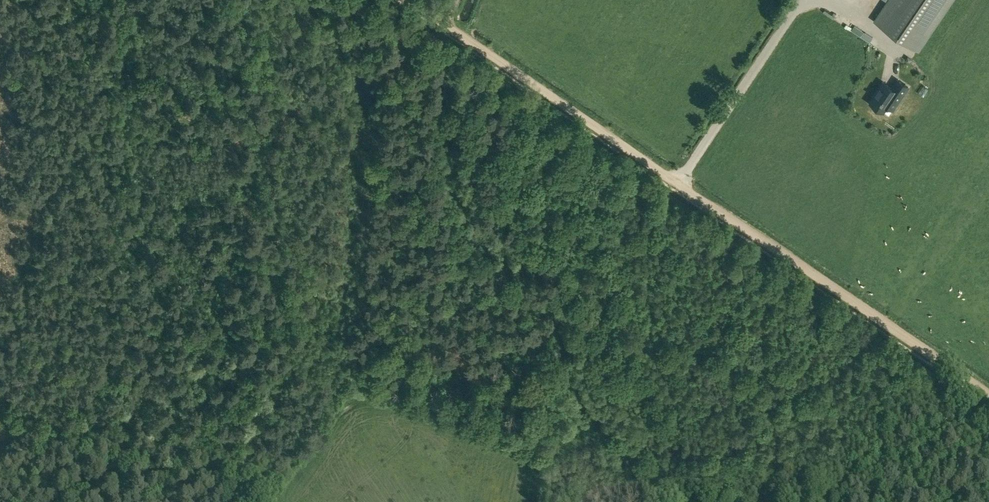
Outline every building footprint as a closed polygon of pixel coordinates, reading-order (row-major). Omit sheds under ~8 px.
[(888,2),(887,1),(874,20),(918,50),(951,0),(890,0),(888,2)] [(898,80),(892,88),(883,82),(877,91),(878,91),(870,103),(872,104),(872,106),(875,108),(878,108),(884,112),(887,106),(893,110),(908,87),(898,80)]
